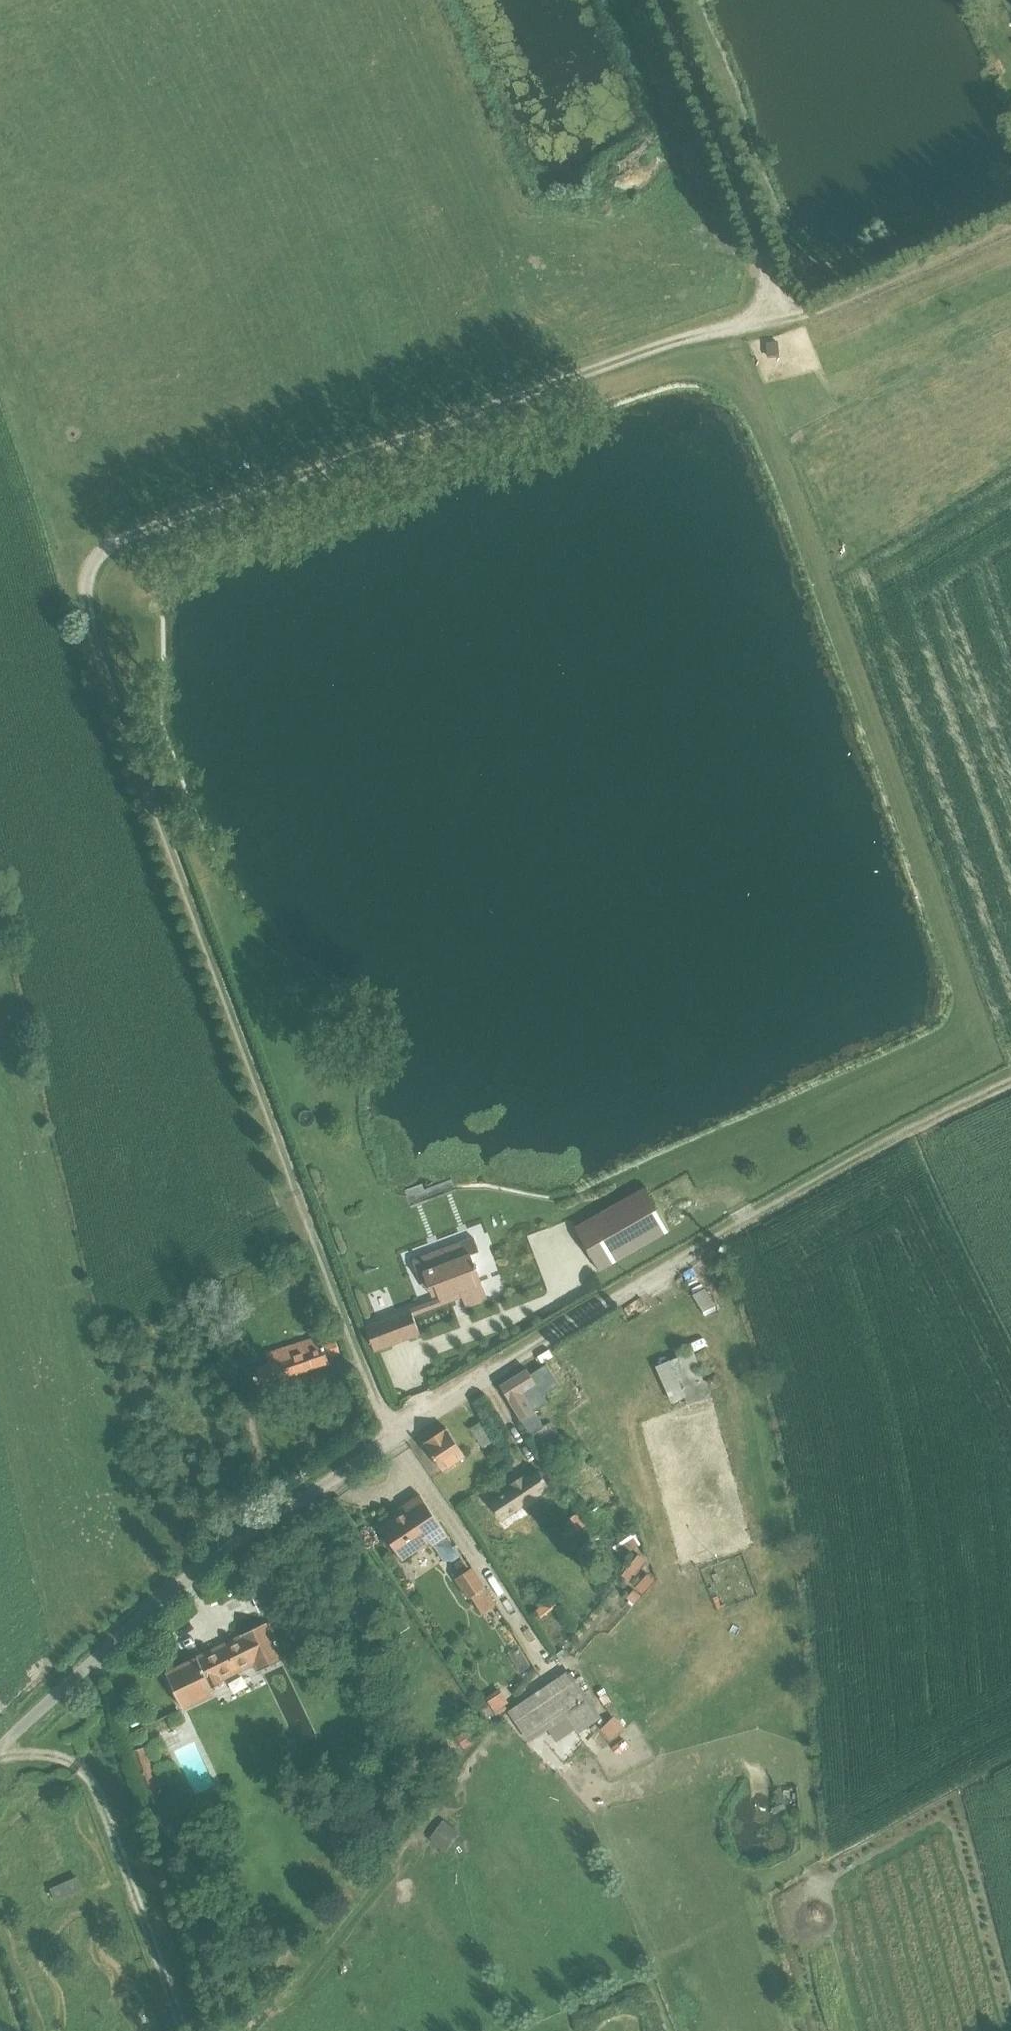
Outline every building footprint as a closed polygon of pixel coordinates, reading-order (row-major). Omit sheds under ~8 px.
[(594,1256),(665,1214),(645,1182),(575,1223),(594,1256)] [(477,1247),(431,1262),(439,1286),(466,1278),(473,1298),(492,1292),(477,1247)] [(686,1316),(700,1310),(687,1284),(674,1290),(686,1316)] [(612,1317),(630,1310),(626,1299),(608,1306),(612,1317)] [(374,1318),(385,1346),(428,1329),(418,1302),(374,1318)] [(272,1363),(254,1369),(260,1386),(331,1364),(329,1357),(342,1353),(336,1334),(322,1338),(321,1335),(268,1352),(272,1363)] [(715,1388),(698,1346),(669,1358),(687,1400),(715,1388)] [(557,1368),(550,1355),(505,1381),(522,1410),(542,1398),(533,1382),(557,1368)] [(523,1450),(543,1442),(533,1417),(518,1423),(514,1413),(508,1415),(523,1450)] [(478,1461),(449,1415),(420,1433),(449,1479),(478,1461)] [(556,1415),(543,1425),(557,1442),(570,1433),(556,1415)] [(552,1485),(534,1455),(481,1487),(499,1517),(552,1485)] [(397,1573),(449,1542),(424,1500),(372,1530),(397,1573)] [(544,1539),(564,1534),(558,1510),(538,1514),(544,1539)] [(603,1551),(621,1539),(613,1527),(595,1539),(603,1551)] [(433,1565),(462,1614),(478,1604),(450,1556),(433,1565)] [(280,1576),(251,1590),(261,1612),(291,1598),(280,1576)] [(519,1607),(534,1601),(529,1588),(514,1594),(519,1607)] [(243,1636),(168,1673),(186,1710),(217,1695),(213,1687),(223,1683),(222,1681),(256,1665),(259,1671),(285,1658),(267,1622),(242,1634),(243,1636)] [(485,1707),(507,1738),(545,1711),(559,1729),(580,1714),(545,1665),(485,1707)] [(429,1816),(414,1828),(429,1846),(444,1834),(429,1816)] [(85,1889),(79,1876),(51,1888),(57,1900),(85,1889)]
